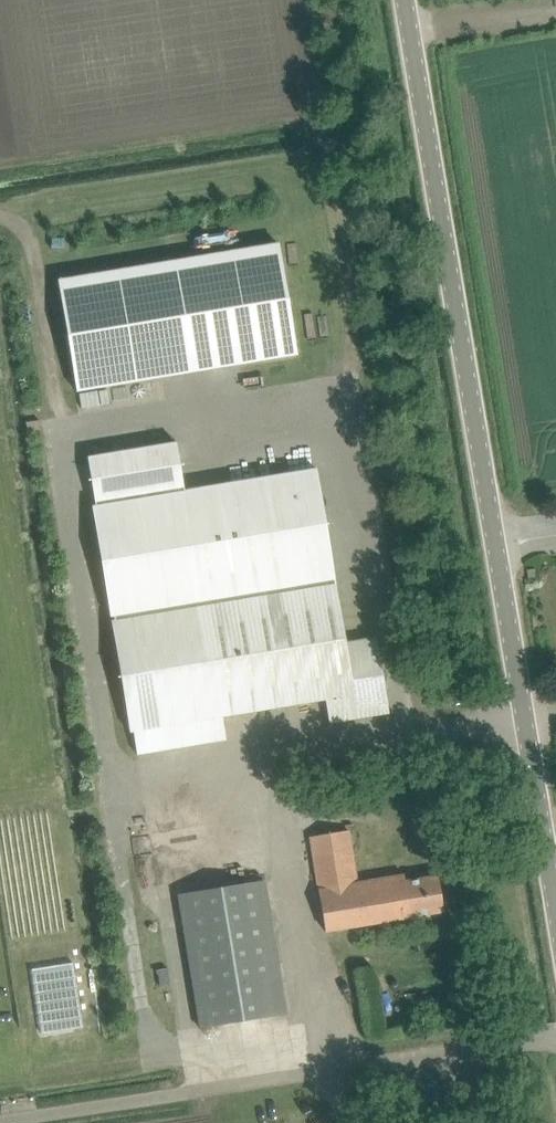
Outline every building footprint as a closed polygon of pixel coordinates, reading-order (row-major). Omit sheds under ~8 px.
[(279,239),(59,275),(77,391),(298,355),(279,239)] [(344,643),(335,580),(316,468),(185,489),(177,441),(105,453),(104,444),(89,447),(91,456),(88,456),(90,470),(94,492),(96,505),(93,506),(111,617),(112,617),(130,730),(132,730),(222,715),(324,698),(328,721),(388,712),(376,637),(344,643)] [(349,830),(328,834),(308,837),(324,934),(445,914),(439,876),(406,881),(405,875),(358,883),(349,830)] [(201,1029),(289,1015),(268,884),(180,898),(201,1029)] [(168,967),(158,969),(161,986),(171,984),(168,967)]
